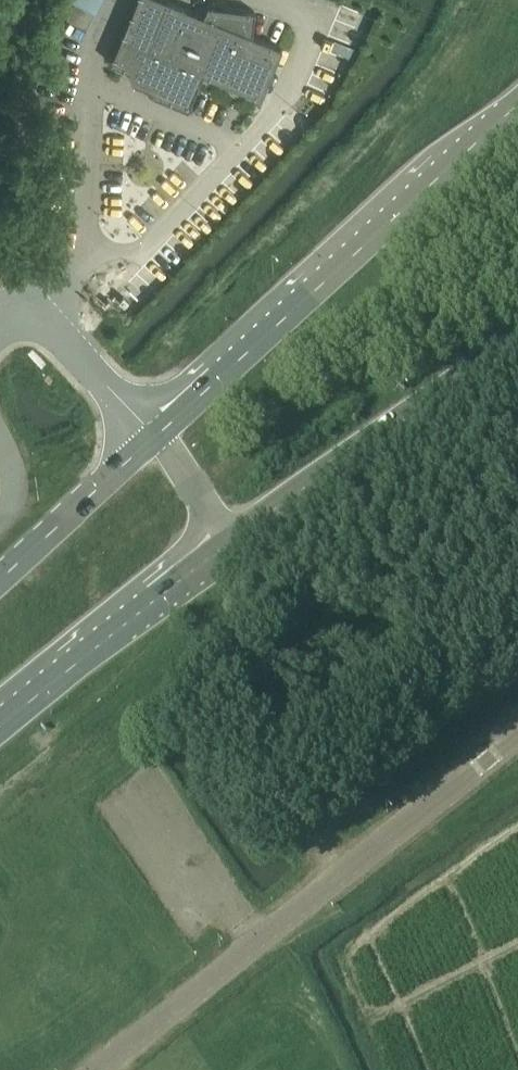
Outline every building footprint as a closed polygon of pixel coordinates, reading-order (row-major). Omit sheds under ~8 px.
[(77,1),(68,19),(87,29),(102,0),(75,0),(77,1)] [(252,35),(255,13),(208,7),(204,15),(167,0),(136,0),(121,37),(111,64),(131,72),(132,81),(154,90),(151,97),(188,111),(204,71),(258,93),(278,45),(252,35)]
